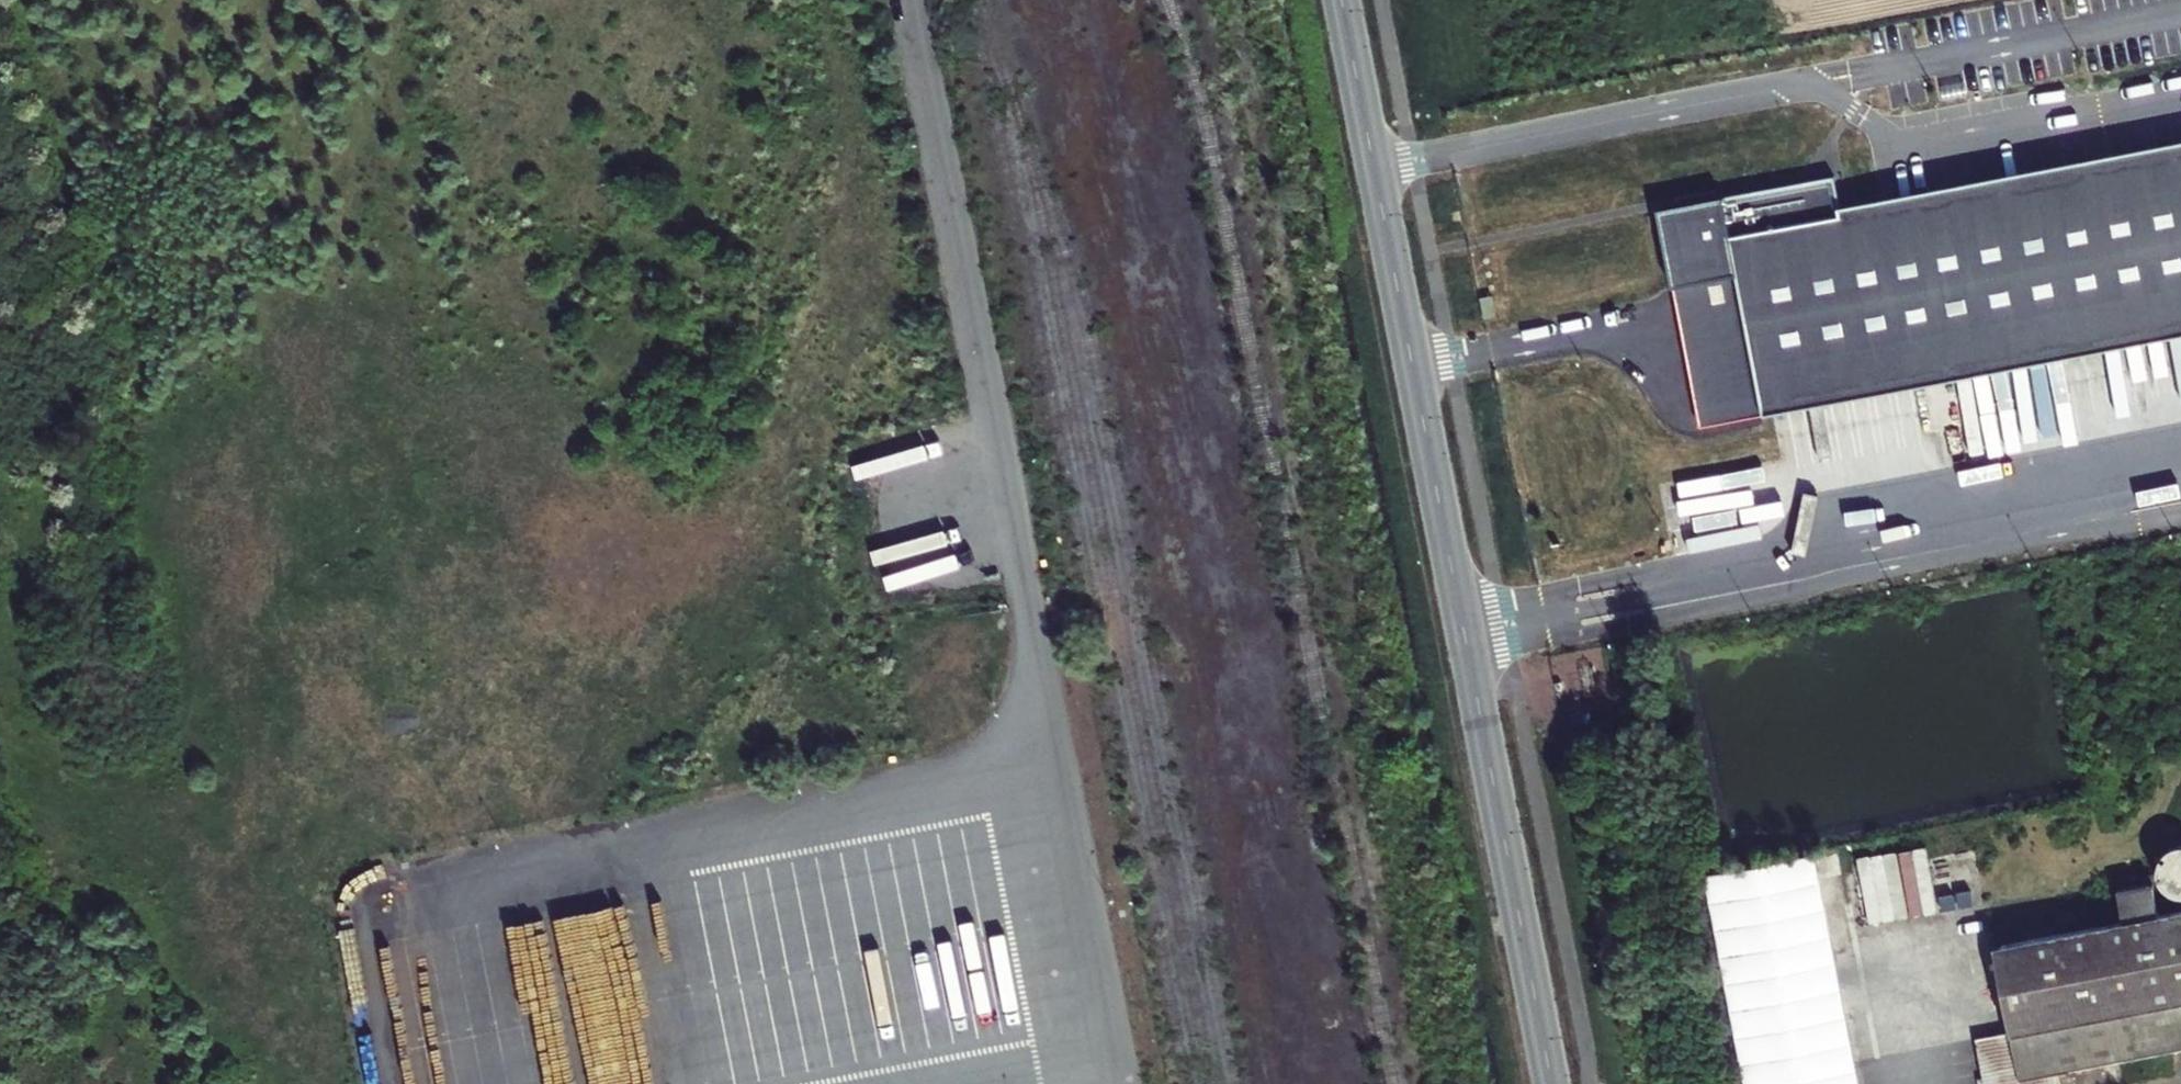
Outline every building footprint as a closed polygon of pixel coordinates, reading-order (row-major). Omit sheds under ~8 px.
[(1839,217),(1832,179),(1654,213),(1669,292),(1733,279),(1758,412),(2180,330),(2180,151),(1839,217)] [(1733,279),(1669,292),(1695,432),(1760,420),(1758,412),(1733,279)] [(2180,898),(2180,851),(2163,852),(2164,898),(2180,898)] [(1877,918),(1870,872),(1898,868),(1895,853),(1859,859),(1869,919),(1877,918)] [(2157,913),(2149,882),(2113,888),(2120,920),(1992,945),(2008,1033),(1973,1039),(1982,1083),(2051,1083),(2049,1070),(2180,1044),(2180,908),(2157,913)]
